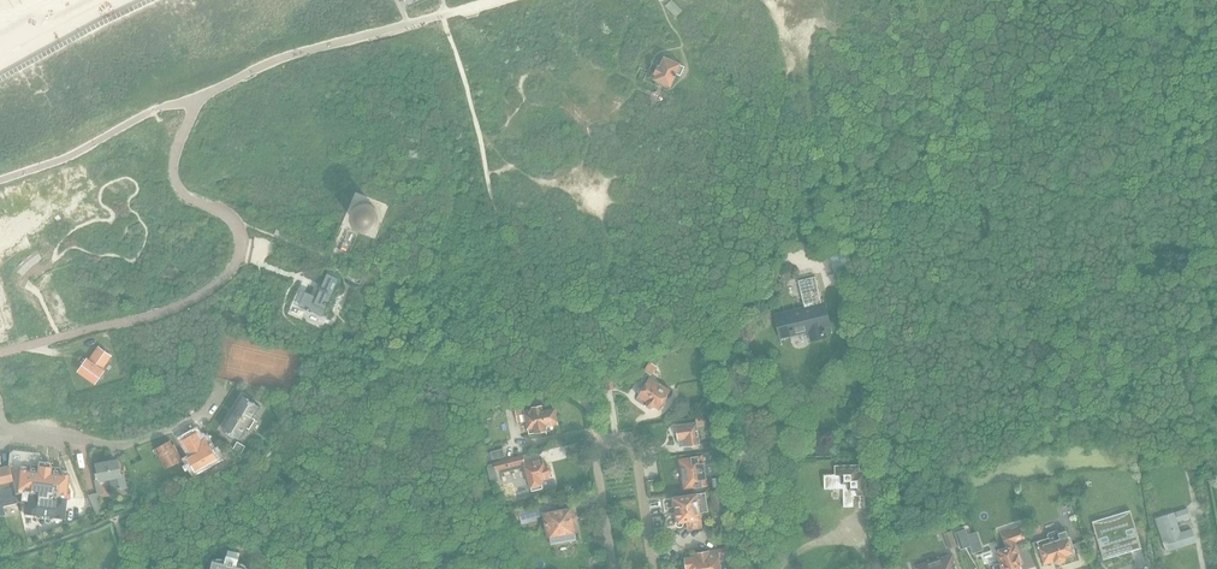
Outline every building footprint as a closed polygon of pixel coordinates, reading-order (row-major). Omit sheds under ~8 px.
[(681,11),(671,0),(670,0),(664,5),(675,16),(681,11)] [(678,74),(682,66),(678,65),(679,63),(664,56),(660,66),(657,64),(653,73),(651,72),(649,77),(669,87),(675,73),(678,74)] [(354,219),(355,221),(356,222),(357,223),(358,224),(359,225),(360,226),(362,226),(363,227),(365,227),(366,227),(368,227),(369,226),(371,226),(372,225),(373,224),(374,223),(375,222),(376,221),(376,219),(377,218),(377,216),(376,210),(376,208),(375,207),(374,206),(373,205),(372,204),(370,204),(369,203),(368,203),(366,203),(365,203),(363,203),(362,203),(361,203),(359,204),(358,205),(357,206),(356,207),(355,209),(354,210),(354,212),(354,213),(353,215),(353,216),(354,218),(354,219)] [(835,272),(853,267),(850,256),(832,261),(835,272)] [(304,292),(299,304),(311,309),(310,310),(321,314),(338,278),(327,273),(316,297),(304,292)] [(826,337),(822,320),(826,319),(819,289),(815,275),(798,280),(802,294),(805,307),(778,314),(783,336),(793,334),(791,327),(807,323),(812,340),(826,337)] [(100,369),(109,356),(99,348),(89,362),(88,361),(82,369),(95,378),(101,370),(100,369)] [(605,389),(614,388),(612,374),(603,375),(605,389)] [(659,408),(671,389),(649,376),(643,385),(639,386),(637,389),(638,393),(638,394),(646,400),(647,405),(651,408),(655,405),(659,408)] [(243,395),(222,428),(226,430),(225,433),(233,438),(235,435),(239,438),(259,405),(243,395)] [(546,425),(558,423),(555,410),(552,408),(550,408),(549,403),(525,408),(524,404),(515,406),(518,421),(527,420),(529,433),(547,429),(546,425)] [(697,426),(703,425),(702,416),(695,417),(696,421),(676,425),(679,446),(700,443),(697,426)] [(195,432),(184,438),(194,456),(191,458),(196,466),(214,455),(205,439),(201,442),(195,432)] [(159,455),(166,467),(180,459),(171,444),(171,443),(170,440),(159,446),(163,453),(159,455)] [(241,452),(245,446),(237,441),(233,447),(241,452)] [(704,451),(715,449),(714,441),(703,443),(704,451)] [(493,459),(505,456),(503,448),(491,451),(493,459)] [(9,453),(8,465),(14,492),(19,492),(18,500),(24,500),(23,512),(62,517),(67,473),(59,472),(60,466),(49,465),(49,462),(38,460),(38,453),(22,451),(13,450),(9,453)] [(542,457),(525,461),(523,454),(494,462),(488,464),(492,481),(498,479),(496,469),(525,462),(532,490),(543,487),(541,479),(554,476),(552,468),(548,466),(544,467),(542,457)] [(682,473),(703,470),(705,470),(703,454),(692,456),(688,460),(682,461),(682,463),(681,464),(682,469),(683,470),(683,472),(682,473)] [(115,459),(94,463),(97,478),(94,479),(97,492),(87,494),(95,513),(101,512),(97,494),(102,493),(99,479),(109,477),(112,489),(125,486),(122,474),(118,475),(115,459)] [(5,514),(2,506),(17,502),(14,492),(8,465),(0,467),(0,515),(5,514)] [(853,496),(867,495),(866,471),(860,471),(860,465),(835,465),(835,474),(824,474),(824,489),(843,488),(843,507),(853,506),(853,496)] [(708,485),(705,470),(703,470),(682,473),(684,474),(684,477),(683,478),(684,483),(685,484),(685,486),(694,485),(696,487),(708,485)] [(710,489),(713,509),(724,508),(721,488),(710,489)] [(698,511),(707,510),(706,505),(700,506),(699,499),(697,499),(696,493),(674,497),(675,499),(674,501),(674,503),(676,504),(678,519),(676,521),(677,523),(679,525),(681,524),(683,523),(682,520),(688,519),(688,525),(700,524),(698,511)] [(78,504),(80,507),(64,513),(67,521),(83,515),(91,513),(86,501),(78,504)] [(1062,505),(1065,514),(1074,511),(1071,502),(1062,505)] [(542,505),(518,510),(522,523),(530,521),(529,518),(545,514),(548,534),(549,534),(551,543),(576,538),(574,530),(575,530),(574,522),(576,521),(575,515),(573,516),(571,508),(544,513),(542,505)] [(1178,521),(1189,518),(1186,508),(1162,516),(1156,518),(1162,538),(1166,550),(1197,541),(1193,529),(1182,532),(1178,521)] [(1130,509),(1129,510),(1121,515),(1112,519),(1102,521),(1093,521),(1092,521),(1096,535),(1098,537),(1100,537),(1101,542),(1100,543),(1099,546),(1102,556),(1130,548),(1131,550),(1141,547),(1137,534),(1136,532),(1133,532),(1132,528),(1134,526),(1134,524),(1130,509)] [(977,524),(981,534),(995,530),(992,519),(977,524)] [(1042,531),(1039,523),(1032,525),(1034,533),(1042,531)] [(1021,562),(1022,562),(1016,541),(1025,538),(1021,526),(1002,532),(1006,546),(996,549),(1000,561),(994,563),(996,568),(1023,568),(1021,562)] [(944,532),(949,548),(957,545),(952,529),(944,532)] [(1066,530),(1058,532),(1058,531),(1055,530),(1049,532),(1048,535),(1048,537),(1033,542),(1036,553),(1041,554),(1042,553),(1045,561),(1048,562),(1054,560),(1057,562),(1065,559),(1067,555),(1075,552),(1076,550),(1076,548),(1072,546),(1071,541),(1072,539),(1071,536),(1067,535),(1066,530)] [(728,554),(727,547),(704,551),(705,554),(685,557),(685,559),(683,562),(684,565),(686,566),(687,568),(721,568),(719,556),(728,554)] [(249,567),(237,561),(239,552),(227,550),(226,558),(212,558),(209,568),(249,568),(249,567)] [(916,567),(916,568),(957,568),(952,555),(916,567)]
